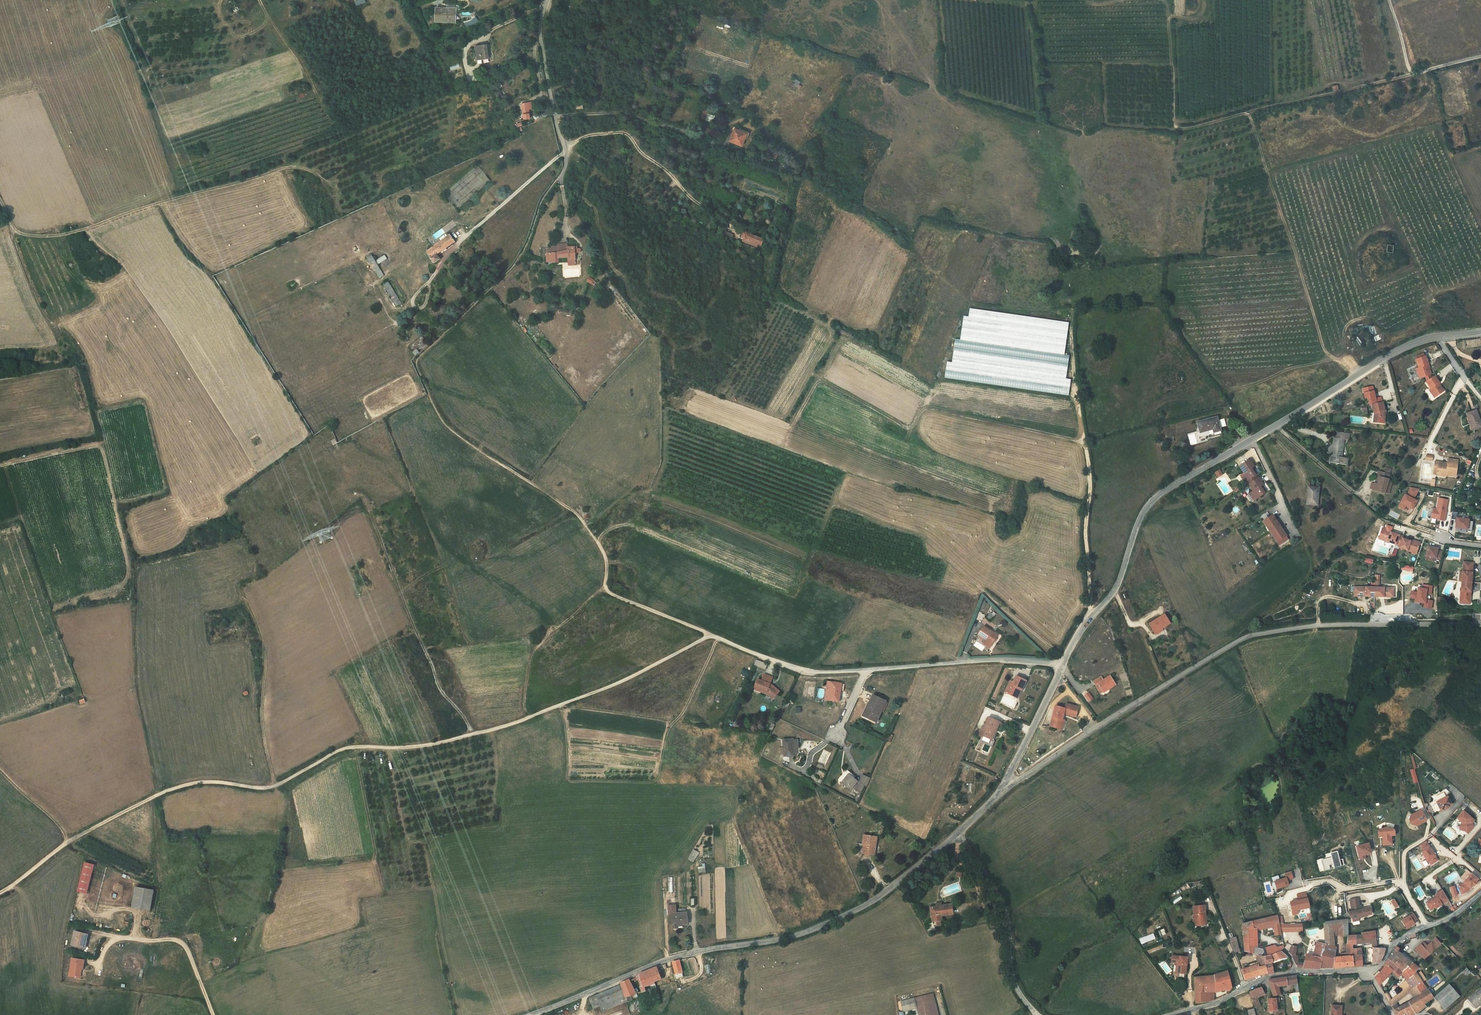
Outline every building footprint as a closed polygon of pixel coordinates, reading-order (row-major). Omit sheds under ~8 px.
[(444,11),(444,8),(436,7),(436,20),(456,21),(456,11),(444,11)] [(475,17),(463,23),(466,28),(478,22),(475,17)] [(476,60),(488,58),(487,44),(475,46),(476,60)] [(660,94),(663,89),(653,84),(650,90),(660,94)] [(532,101),(522,103),(525,118),(530,117),(528,109),(533,107),(532,101)] [(749,133),(742,130),(737,128),(736,129),(731,139),(744,145),(749,133)] [(731,240),(734,234),(725,231),(722,237),(731,240)] [(765,247),(761,246),(764,240),(751,235),(744,231),(741,237),(758,244),(756,249),(760,251),(763,251),(765,247)] [(426,253),(433,264),(439,261),(436,256),(455,243),(449,236),(426,253)] [(560,258),(570,258),(570,261),(576,261),(576,248),(566,248),(566,245),(560,245),(560,248),(560,252),(549,252),(549,261),(555,261),(555,263),(560,262),(560,258)] [(379,275),(384,273),(370,251),(366,254),(379,275)] [(385,255),(377,260),(379,264),(388,259),(385,255)] [(385,284),(393,303),(399,301),(391,281),(385,284)] [(1420,369),(1419,369),(1422,377),(1424,376),(1430,374),(1431,374),(1428,366),(1430,366),(1427,358),(1425,359),(1423,354),(1415,357),(1416,359),(1415,360),(1416,363),(1417,362),(1420,369)] [(1427,382),(1431,389),(1436,396),(1443,391),(1438,384),(1440,383),(1435,376),(1431,379),(1427,382)] [(1374,413),(1374,422),(1384,424),(1385,414),(1384,413),(1383,411),(1385,410),(1381,397),(1376,399),(1372,387),(1364,389),(1365,393),(1364,393),(1365,398),(1368,397),(1370,405),(1372,404),(1374,413)] [(1472,422),(1474,429),(1480,426),(1480,423),(1476,410),(1466,413),(1469,423),(1472,422)] [(1198,422),(1201,432),(1213,429),(1213,432),(1220,430),(1217,417),(1198,422)] [(1334,455),(1332,455),(1331,461),(1348,464),(1349,457),(1342,456),(1345,439),(1350,439),(1350,432),(1337,431),(1336,437),(1334,437),(1333,445),(1335,446),(1334,455)] [(1444,463),(1444,462),(1437,461),(1436,466),(1438,467),(1438,472),(1448,473),(1448,474),(1457,475),(1459,459),(1450,458),(1449,464),(1444,463)] [(1246,480),(1249,486),(1259,479),(1258,477),(1257,478),(1255,475),(1257,474),(1253,467),(1248,459),(1238,466),(1243,474),(1242,475),(1246,480)] [(1375,484),(1373,490),(1384,494),(1389,480),(1391,476),(1379,472),(1378,477),(1380,478),(1378,484),(1376,484),(1375,484)] [(1252,491),(1250,492),(1255,499),(1266,492),(1261,485),(1262,485),(1259,479),(1249,486),(1252,491)] [(1393,481),(1389,480),(1384,494),(1388,495),(1393,481)] [(1315,505),(1317,487),(1306,486),(1305,503),(1315,505)] [(1421,488),(1412,487),(1408,495),(1406,494),(1400,506),(1405,509),(1407,505),(1414,509),(1416,504),(1415,503),(1417,500),(1415,499),(1421,488)] [(1434,509),(1432,517),(1441,519),(1441,520),(1445,521),(1447,511),(1446,511),(1449,500),(1439,498),(1437,509),(1434,509)] [(1458,512),(1453,512),(1451,519),(1457,520),(1456,527),(1468,529),(1467,530),(1472,531),(1473,521),(1469,520),(1469,519),(1457,518),(1458,512)] [(1271,531),(1277,527),(1274,522),(1276,521),(1272,515),(1263,522),(1266,527),(1268,526),(1271,531)] [(1280,527),(1277,527),(1271,531),(1275,536),(1273,537),(1277,543),(1280,541),(1282,544),(1289,539),(1280,527)] [(1386,529),(1382,528),(1379,538),(1400,546),(1402,538),(1403,536),(1393,533),(1391,532),(1391,531),(1386,529)] [(1410,541),(1402,538),(1400,546),(1399,548),(1412,553),(1413,549),(1417,551),(1420,543),(1414,541),(1414,542),(1412,541),(1412,540),(1411,540),(1410,541)] [(1438,549),(1428,548),(1427,558),(1442,560),(1443,553),(1438,552),(1438,549)] [(1460,581),(1459,601),(1469,602),(1470,582),(1472,562),(1462,561),(1460,581)] [(1423,607),(1431,608),(1432,601),(1426,600),(1427,593),(1431,594),(1432,586),(1423,585),(1423,589),(1418,588),(1418,593),(1412,592),(1411,597),(1417,598),(1416,602),(1424,603),(1423,607)] [(1379,588),(1374,588),(1356,587),(1356,595),(1393,596),(1393,588),(1379,588)] [(1473,604),(1472,614),(1480,615),(1480,607),(1480,605),(1473,604)] [(1152,620),(1157,629),(1163,626),(1173,621),(1167,612),(1152,620)] [(984,625),(978,634),(988,641),(985,644),(988,647),(997,634),(984,625)] [(753,665),(764,670),(767,664),(756,659),(753,665)] [(753,688),(760,690),(759,692),(764,694),(772,699),(778,691),(772,686),(772,687),(769,685),(771,677),(762,675),(761,681),(756,680),(753,688)] [(1002,693),(1011,697),(1016,688),(1019,689),(1023,680),(1012,676),(1009,682),(1008,686),(1005,684),(1002,693)] [(1093,682),(1095,686),(1097,684),(1104,696),(1116,688),(1109,677),(1104,681),(1102,677),(1093,682)] [(828,699),(838,701),(840,691),(841,684),(830,683),(828,699)] [(1100,698),(1104,696),(1097,684),(1095,686),(1093,687),(1100,698)] [(886,701),(873,695),(864,715),(875,721),(879,711),(882,712),(886,701)] [(1049,727),(1059,730),(1062,721),(1063,716),(1074,719),(1078,707),(1066,704),(1065,710),(1055,708),(1049,727)] [(994,734),(999,722),(988,718),(982,729),(985,731),(983,737),(993,741),(996,735),(994,734)] [(783,756),(793,756),(792,746),(791,739),(782,740),(783,756)] [(1414,768),(1409,770),(1413,783),(1418,782),(1414,768)] [(848,772),(841,782),(849,789),(857,779),(848,772)] [(864,772),(860,780),(867,783),(871,775),(864,772)] [(1447,796),(1435,802),(1439,810),(1443,809),(1447,807),(1451,805),(1447,796)] [(1410,816),(1408,820),(1411,824),(1415,825),(1424,821),(1419,811),(1410,816)] [(1459,826),(1459,828),(1463,832),(1464,832),(1466,829),(1468,829),(1470,831),(1474,827),(1470,823),(1472,820),(1467,815),(1462,811),(1456,818),(1461,823),(1459,826)] [(1395,830),(1387,825),(1379,829),(1379,835),(1383,835),(1382,844),(1391,844),(1391,835),(1395,835),(1395,830)] [(874,845),(876,845),(878,837),(864,835),(863,844),(864,844),(863,853),(873,854),(874,845)] [(1426,841),(1420,845),(1424,851),(1422,852),(1427,861),(1428,860),(1430,865),(1437,860),(1426,841)] [(1365,843),(1355,846),(1358,856),(1364,854),(1370,853),(1369,849),(1366,849),(1365,843)] [(687,859),(693,862),(698,852),(692,849),(687,859)] [(1334,864),(1334,867),(1344,865),(1342,859),(1340,860),(1338,851),(1331,853),(1332,857),(1321,860),(1324,870),(1330,869),(1329,865),(1334,864)] [(94,865),(85,862),(77,891),(87,894),(94,865)] [(697,866),(698,873),(705,872),(704,865),(697,866)] [(1293,871),(1286,873),(1288,877),(1276,881),(1279,888),(1290,885),(1289,880),(1295,878),(1293,871)] [(1474,882),(1477,879),(1470,874),(1460,884),(1457,885),(1459,894),(1462,893),(1467,888),(1468,889),(1470,886),(1471,887),(1475,883),(1474,882)] [(134,906),(142,907),(146,888),(138,886),(134,906)] [(155,889),(146,888),(142,907),(151,909),(155,889)] [(1441,891),(1434,895),(1436,898),(1431,901),(1430,900),(1426,902),(1425,904),(1429,910),(1435,907),(1435,908),(1440,905),(1440,904),(1447,900),(1441,891)] [(1307,899),(1298,901),(1290,903),(1292,915),(1298,914),(1297,910),(1310,908),(1307,899)] [(1347,901),(1350,912),(1354,911),(1360,910),(1359,908),(1358,908),(1356,899),(1347,901)] [(952,904),(931,908),(934,922),(943,921),(942,916),(953,914),(952,904)] [(672,914),(673,928),(678,928),(678,924),(687,924),(687,912),(676,913),(675,905),(668,905),(668,914),(672,914)] [(1198,923),(1201,923),(1201,925),(1207,924),(1206,905),(1195,906),(1196,914),(1197,914),(1198,923)] [(1360,910),(1354,911),(1356,919),(1362,917),(1363,917),(1363,916),(1371,914),(1370,908),(1360,910)] [(1356,919),(1354,911),(1350,912),(1346,913),(1349,917),(1351,920),(1356,919)] [(1417,919),(1414,913),(1402,920),(1406,928),(1414,924),(1413,921),(1417,919)] [(1242,924),(1243,934),(1253,934),(1253,929),(1272,925),(1274,936),(1281,935),(1280,931),(1278,923),(1277,915),(1245,923),(1242,924)] [(1347,937),(1347,920),(1338,921),(1338,937),(1347,937)] [(1332,936),(1331,921),(1323,922),(1324,936),(1325,944),(1333,946),(1332,936)] [(83,947),(86,934),(74,931),(71,945),(83,947)] [(1363,942),(1376,941),(1374,931),(1361,934),(1361,936),(1363,942)] [(1141,943),(1152,939),(1150,933),(1139,938),(1141,943)] [(1360,944),(1372,943),(1372,948),(1377,948),(1376,941),(1363,942),(1361,936),(1347,937),(1347,944),(1352,945),(1360,944)] [(1229,939),(1234,951),(1239,951),(1234,937),(1229,939)] [(1243,938),(1244,951),(1258,955),(1264,957),(1264,956),(1263,949),(1253,946),(1253,939),(1243,938)] [(1442,943),(1437,938),(1431,943),(1437,949),(1442,943)] [(1297,946),(1291,946),(1288,953),(1292,956),(1297,967),(1298,967),(1309,968),(1321,969),(1332,968),(1334,957),(1336,947),(1333,946),(1325,944),(1317,942),(1316,948),(1314,956),(1307,954),(1305,963),(1298,962),(1296,955),(1297,946)] [(1283,948),(1282,943),(1263,949),(1264,956),(1280,951),(1282,949),(1283,948)] [(1425,960),(1437,949),(1431,943),(1428,946),(1424,943),(1416,950),(1425,960)] [(1347,956),(1339,957),(1340,968),(1344,968),(1353,967),(1352,945),(1347,944),(1347,956)] [(1360,952),(1360,944),(1352,945),(1353,967),(1361,966),(1360,952)] [(1413,964),(1397,952),(1398,949),(1399,948),(1397,947),(1396,946),(1393,953),(1387,960),(1396,967),(1400,970),(1401,968),(1406,972),(1413,964)] [(1382,958),(1384,953),(1386,948),(1381,949),(1377,948),(1372,948),(1372,954),(1372,958),(1371,965),(1378,964),(1380,962),(1382,958)] [(1287,958),(1280,951),(1264,956),(1264,957),(1266,973),(1267,974),(1268,974),(1274,973),(1272,962),(1287,958)] [(1186,954),(1171,955),(1171,962),(1177,962),(1179,962),(1180,971),(1188,971),(1186,954)] [(1264,957),(1258,955),(1258,965),(1241,971),(1245,979),(1266,973),(1264,957)] [(81,969),(82,959),(70,958),(68,976),(77,977),(78,968),(81,969)] [(675,974),(682,971),(678,959),(671,962),(673,967),(675,974)] [(1393,972),(1396,967),(1387,960),(1383,966),(1384,969),(1375,977),(1379,985),(1390,969),(1393,972)] [(1400,970),(1399,972),(1406,979),(1410,988),(1421,981),(1414,972),(1419,969),(1417,968),(1413,964),(1406,972),(1401,968),(1400,970)] [(660,979),(658,973),(655,967),(638,974),(643,987),(654,983),(653,981),(660,979)] [(1422,982),(1426,979),(1420,971),(1417,973),(1422,982)] [(1212,976),(1193,978),(1194,992),(1195,1004),(1206,1002),(1205,992),(1215,992),(1215,990),(1227,987),(1229,992),(1230,991),(1231,989),(1232,986),(1231,985),(1225,972),(1212,976)] [(1294,984),(1298,983),(1297,976),(1291,977),(1286,977),(1288,985),(1294,984)] [(1278,986),(1288,985),(1286,977),(1269,980),(1274,996),(1280,995),(1278,986)] [(620,982),(621,985),(625,996),(625,997),(636,993),(630,983),(628,979),(620,982)] [(1394,996),(1397,1001),(1410,988),(1406,979),(1404,981),(1406,985),(1402,989),(1394,996)] [(1410,988),(1414,996),(1426,989),(1421,981),(1410,988)] [(1445,1010),(1460,997),(1449,984),(1434,997),(1445,1010)] [(625,996),(621,985),(589,998),(594,1008),(625,996)] [(1398,986),(1391,994),(1394,996),(1401,989),(1398,986)] [(1261,987),(1250,991),(1253,999),(1257,997),(1265,994),(1261,987)] [(1400,1006),(1405,1013),(1406,1014),(1411,1014),(1415,1014),(1422,1009),(1425,1008),(1424,1004),(1433,998),(1426,989),(1414,996),(1400,1006)] [(1469,1001),(1477,1010),(1480,1006),(1480,991),(1469,1001)] [(1216,1000),(1215,992),(1205,992),(1206,1002),(1210,1002),(1213,1001),(1216,1000)] [(1393,1011),(1396,1008),(1394,1003),(1397,1001),(1394,996),(1388,1002),(1393,1011)] [(930,999),(935,1014),(941,1014),(936,997),(930,999)] [(930,999),(905,1006),(908,1014),(910,1014),(921,1012),(922,1014),(935,1014),(930,999)] [(1280,999),(1274,999),(1269,999),(1269,1011),(1277,1010),(1277,1002),(1280,1002),(1280,999)] [(1340,1006),(1331,1006),(1330,1014),(1340,1014),(1340,1006)] [(1405,1013),(1400,1006),(1396,1008),(1393,1011),(1396,1014),(1400,1014),(1405,1013)]
